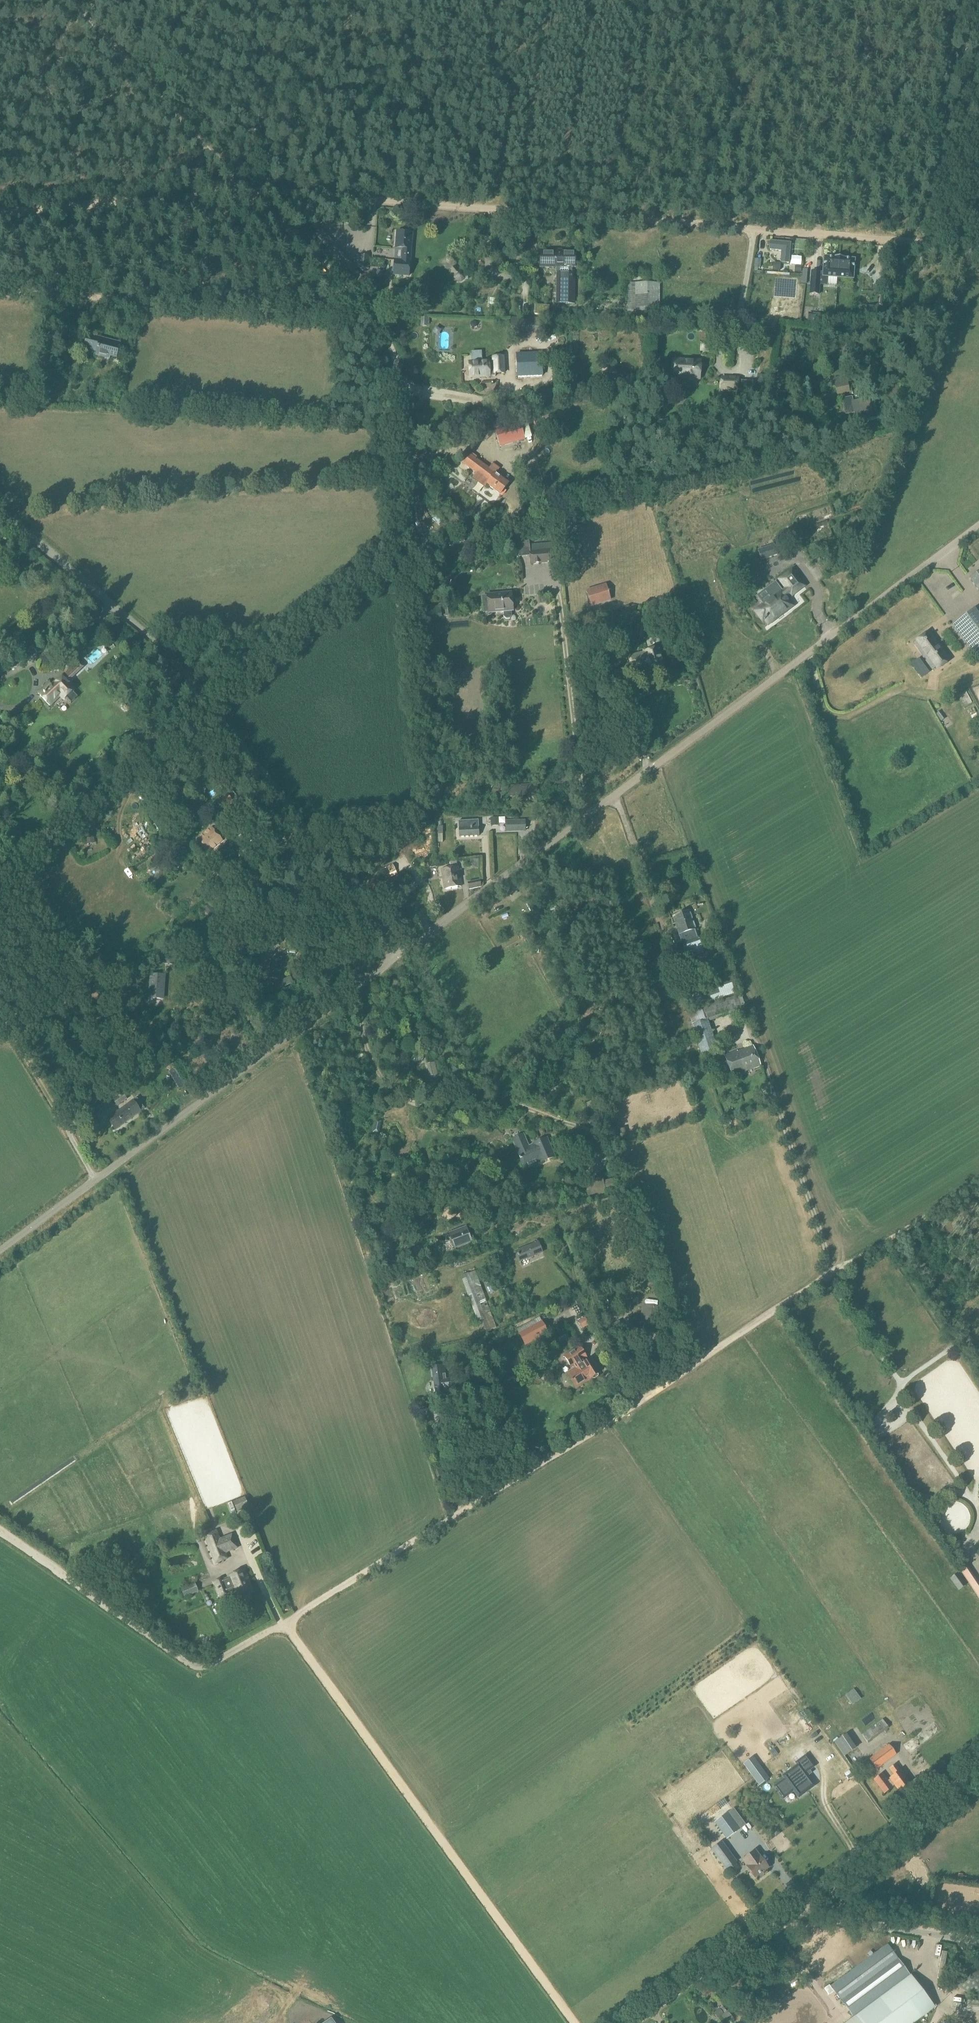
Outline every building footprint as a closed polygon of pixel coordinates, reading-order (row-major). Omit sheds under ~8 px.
[(321,228),(314,234),(325,248),(333,242),(321,228)] [(402,261),(410,261),(412,233),(396,232),(395,249),(403,249),(402,261)] [(770,241),(769,249),(782,250),(781,262),(789,263),(790,242),(770,241)] [(572,273),(572,267),(575,268),(575,253),(561,252),(561,251),(540,250),(540,267),(556,267),(557,273),(560,273),(559,303),(574,303),(575,279),(572,279),(572,273)] [(344,251),(338,255),(346,265),(351,262),(344,251)] [(368,269),(368,256),(359,257),(359,269),(368,269)] [(811,271),(810,293),(819,294),(820,275),(838,277),(840,257),(824,256),(822,272),(811,271)] [(855,258),(840,257),(838,277),(853,278),(855,258)] [(402,261),(394,260),(393,275),(409,276),(410,261),(402,261)] [(647,312),(656,312),(657,312),(659,312),(659,283),(628,283),(627,312),(637,312),(647,312)] [(827,284),(826,292),(834,293),(835,286),(827,284)] [(491,295),(496,301),(501,298),(496,291),(491,295)] [(485,306),(491,302),(488,296),(482,300),(485,306)] [(549,306),(533,305),(532,316),(549,317),(549,306)] [(867,306),(866,319),(876,320),(878,307),(867,306)] [(637,312),(637,319),(657,321),(657,312),(656,312),(647,312),(637,312)] [(808,322),(808,323),(820,324),(820,323),(820,314),(813,314),(813,313),(809,313),(808,322)] [(519,333),(520,318),(511,318),(511,332),(519,333)] [(120,343),(88,335),(84,348),(97,351),(96,355),(109,359),(110,356),(116,358),(120,343)] [(530,352),(530,340),(520,339),(520,351),(530,352)] [(541,353),(516,354),(518,377),(543,376),(541,353)] [(492,362),(468,363),(469,377),(493,375),(493,374),(504,373),(502,356),(492,357),(492,362)] [(694,382),(695,381),(695,379),(699,379),(700,361),(673,359),(672,377),(686,378),(686,381),(687,382),(694,382)] [(758,375),(756,386),(755,386),(764,388),(766,377),(758,375)] [(728,377),(727,391),(737,391),(737,381),(737,377),(728,377)] [(851,392),(848,378),(834,382),(837,395),(851,392)] [(753,386),(752,394),(763,395),(764,388),(755,386),(753,386)] [(842,398),(845,415),(859,412),(860,421),(869,419),(867,410),(872,410),(869,398),(853,401),(852,396),(842,398)] [(523,437),(518,421),(495,429),(499,444),(523,437)] [(498,453),(523,445),(521,438),(496,446),(498,453)] [(470,454),(468,453),(462,462),(476,473),(473,478),(485,487),(486,485),(499,495),(508,483),(495,474),(496,474),(495,473),(499,468),(492,463),(488,468),(475,458),(477,456),(471,452),(470,454)] [(772,539),(760,543),(762,548),(757,550),(761,560),(778,555),(772,539)] [(530,551),(554,549),(554,542),(529,545),(530,551)] [(554,549),(530,551),(529,551),(530,565),(556,562),(555,549),(554,549)] [(761,601),(764,605),(755,611),(763,621),(764,620),(765,621),(768,625),(778,617),(782,613),(783,614),(793,606),(786,598),(790,595),(791,596),(804,586),(792,570),(779,580),(786,589),(782,592),(775,583),(766,590),(769,594),(761,601)] [(978,592),(978,571),(969,579),(978,592)] [(444,573),(440,582),(449,585),(453,577),(444,573)] [(607,586),(587,592),(590,605),(611,598),(607,586)] [(513,611),(511,593),(487,595),(489,613),(503,611),(503,617),(506,619),(509,619),(511,616),(511,611),(513,611)] [(422,606),(423,618),(441,617),(440,605),(422,606)] [(978,657),(978,615),(974,608),(952,626),(976,659),(978,657)] [(948,659),(930,633),(913,644),(932,670),(948,659)] [(659,646),(643,651),(643,652),(626,657),(630,671),(642,667),(648,670),(650,676),(666,672),(659,646)] [(27,657),(29,659),(37,654),(33,647),(25,652),(27,657)] [(94,654),(82,665),(87,671),(99,660),(94,654)] [(63,677),(53,686),(49,681),(35,693),(39,698),(48,708),(60,697),(63,700),(74,690),(65,680),(79,667),(73,661),(67,666),(67,668),(67,670),(66,672),(62,676),(63,677)] [(623,686),(619,670),(607,674),(611,689),(623,686)] [(24,698),(19,688),(24,685),(19,676),(8,683),(18,701),(24,698)] [(8,702),(3,695),(6,693),(1,687),(0,688),(0,696),(1,698),(0,699),(0,708),(8,702)] [(214,808),(221,815),(232,804),(225,797),(214,808)] [(498,818),(491,818),(491,826),(499,825),(498,818)] [(458,821),(459,837),(479,836),(478,820),(458,821)] [(505,829),(522,829),(523,821),(505,820),(505,829)] [(185,832),(188,835),(194,830),(191,827),(185,832)] [(95,843),(93,833),(88,834),(88,831),(85,832),(87,844),(95,843)] [(207,858),(221,846),(211,834),(196,845),(207,858)] [(386,872),(395,867),(391,861),(383,866),(386,872)] [(457,867),(451,868),(441,869),(444,889),(461,886),(457,867)] [(467,882),(469,889),(480,886),(479,879),(467,882)] [(250,902),(262,895),(256,884),(244,890),(250,902)] [(398,890),(405,898),(410,894),(404,886),(398,890)] [(561,900),(557,890),(539,897),(543,907),(561,900)] [(200,912),(206,921),(215,915),(209,906),(200,912)] [(673,917),(679,935),(685,933),(688,941),(682,943),(687,959),(704,953),(698,937),(697,937),(694,929),(696,929),(689,911),(673,917)] [(526,944),(536,939),(530,928),(520,932),(526,943),(526,944)] [(572,935),(562,938),(565,945),(575,941),(572,935)] [(167,964),(175,964),(176,954),(167,954),(167,964)] [(275,960),(274,964),(272,964),(270,977),(267,976),(266,981),(278,984),(282,965),(281,965),(282,962),(275,960)] [(552,963),(542,967),(545,975),(554,971),(552,963)] [(163,1003),(165,979),(151,978),(149,1002),(163,1003)] [(718,986),(716,983),(684,995),(689,1009),(735,993),(731,981),(718,986)] [(741,994),(687,1011),(701,1054),(717,1049),(708,1022),(745,1010),(746,1007),(741,994)] [(733,1078),(746,1073),(745,1073),(762,1066),(754,1045),(738,1051),(725,1056),(733,1078)] [(169,1080),(174,1089),(180,1085),(175,1077),(169,1080)] [(110,1096),(112,1098),(117,1106),(127,1099),(120,1089),(110,1096)] [(112,1104),(106,1097),(91,1109),(97,1117),(112,1104)] [(119,1127),(144,1108),(136,1098),(111,1117),(119,1127)] [(380,1134),(382,1121),(375,1120),(373,1133),(380,1134)] [(512,1139),(522,1164),(538,1157),(541,1163),(555,1157),(547,1137),(536,1142),(537,1146),(529,1149),(523,1134),(512,1139)] [(467,1227),(449,1234),(455,1249),(473,1242),(467,1227)] [(542,1252),(538,1242),(515,1252),(520,1262),(542,1252)] [(495,1323),(480,1281),(473,1284),(468,1273),(460,1276),(482,1332),(496,1326),(495,1323)] [(530,1295),(522,1296),(522,1307),(531,1306),(530,1295)] [(643,1305),(642,1311),(641,1318),(645,1319),(643,1329),(657,1331),(659,1307),(643,1305)] [(577,1322),(581,1331),(591,1325),(586,1317),(577,1322)] [(526,1346),(549,1333),(542,1321),(519,1333),(526,1346)] [(612,1333),(623,1327),(620,1321),(609,1327),(612,1333)] [(570,1336),(565,1332),(555,1340),(562,1343),(570,1336)] [(591,1360),(587,1362),(585,1359),(588,1357),(581,1346),(564,1356),(571,1368),(577,1365),(578,1367),(567,1375),(576,1389),(600,1373),(591,1360)] [(446,1374),(445,1374),(443,1365),(432,1367),(436,1393),(452,1391),(451,1387),(456,1387),(454,1378),(447,1380),(446,1374)] [(179,1412),(194,1410),(192,1401),(177,1403),(179,1412)] [(204,1536),(216,1565),(230,1559),(228,1554),(239,1549),(233,1534),(221,1539),(218,1530),(204,1536)] [(150,1557),(134,1562),(137,1572),(153,1568),(150,1557)] [(978,1598),(978,1582),(967,1564),(960,1569),(978,1598)] [(236,1597),(253,1591),(245,1570),(228,1577),(228,1578),(224,1580),(223,1578),(214,1582),(220,1596),(229,1592),(228,1590),(233,1589),(236,1597)] [(959,1590),(967,1585),(958,1573),(950,1579),(959,1590)] [(185,1597),(198,1592),(194,1583),(181,1589),(185,1597)] [(854,1689),(845,1695),(851,1703),(860,1698),(854,1689)] [(804,1717),(777,1733),(787,1750),(795,1745),(795,1746),(815,1734),(804,1717)] [(869,1743),(889,1728),(882,1719),(862,1734),(869,1743)] [(931,1733),(923,1736),(926,1743),(934,1740),(931,1733)] [(836,1742),(845,1756),(856,1749),(847,1735),(836,1742)] [(876,1769),(896,1754),(888,1744),(869,1759),(876,1769)] [(788,1774),(784,1777),(793,1789),(798,1786),(803,1792),(819,1780),(811,1771),(816,1768),(813,1765),(819,1760),(807,1748),(798,1756),(801,1760),(786,1772),(788,1774)] [(743,1764),(750,1773),(759,1767),(752,1758),(743,1764)] [(894,1775),(889,1779),(890,1779),(887,1781),(882,1774),(874,1780),(884,1793),(892,1788),(891,1787),(894,1785),(899,1791),(910,1783),(901,1771),(895,1764),(889,1768),(894,1775)] [(716,1821),(727,1837),(740,1827),(728,1812),(716,1821)] [(721,1842),(713,1848),(726,1866),(734,1860),(721,1842)] [(742,1860),(746,1866),(747,1866),(755,1878),(756,1877),(757,1879),(759,1879),(763,1876),(764,1874),(763,1872),(769,1868),(760,1856),(759,1857),(754,1851),(742,1860)] [(888,1944),(830,1987),(842,2002),(899,1960),(888,1944)] [(899,1960),(842,2002),(852,2017),(910,1975),(910,1974),(899,1960)] [(844,2022),(915,2022),(935,2009),(910,1975),(852,2017),(844,2022)] [(727,2022),(732,2019),(727,2011),(722,2014),(724,2013),(719,2008),(714,2012),(718,2018),(722,2015),(727,2022)]
